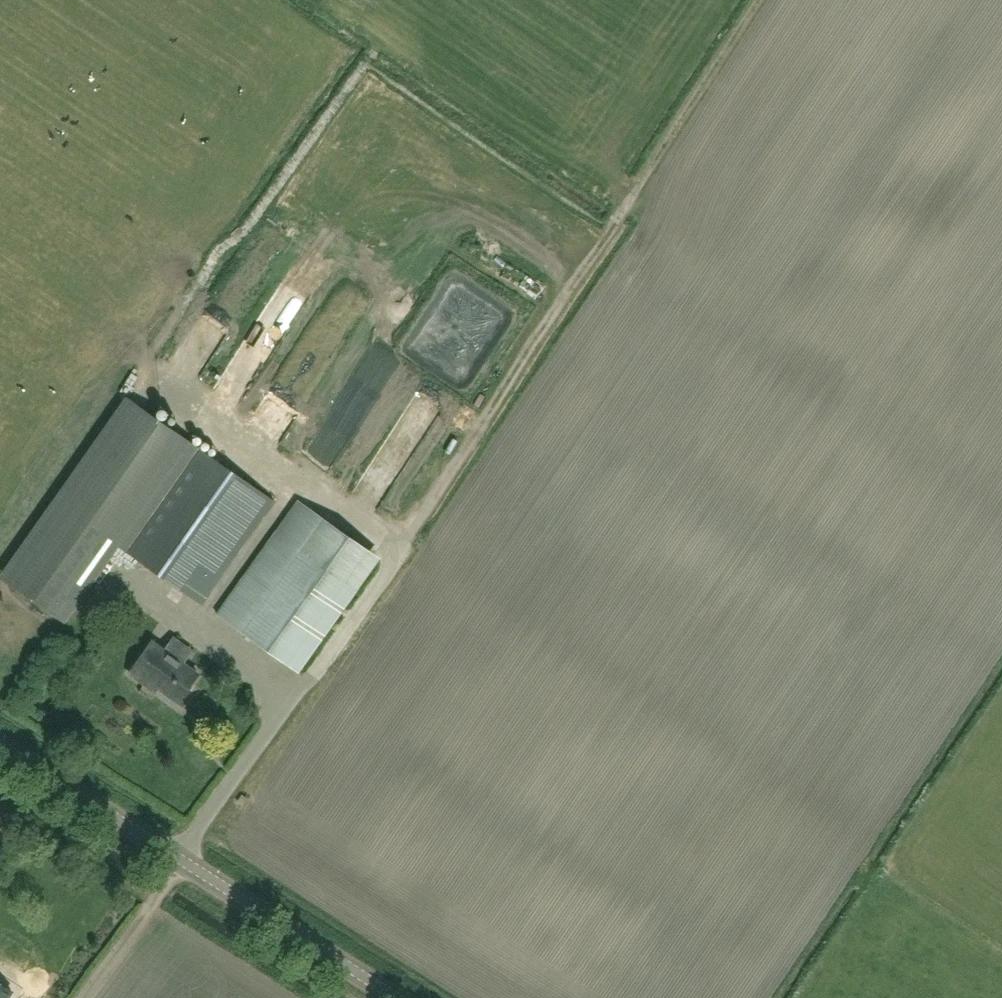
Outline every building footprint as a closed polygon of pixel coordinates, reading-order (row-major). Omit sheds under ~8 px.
[(259,341),(276,351),(295,317),(278,308),(259,341)] [(275,502),(190,442),(143,408),(16,587),(65,621),(119,545),(202,604),(275,502)] [(314,452),(331,464),(346,444),(329,432),(314,452)] [(396,478),(384,471),(387,466),(380,462),(369,482),(387,493),(396,478)] [(299,673),(380,558),(300,502),(266,551),(264,550),(218,615),(299,673)] [(199,675),(153,642),(131,673),(145,684),(148,680),(179,702),(199,675)] [(12,992),(0,984),(0,997),(8,997),(12,992)]
